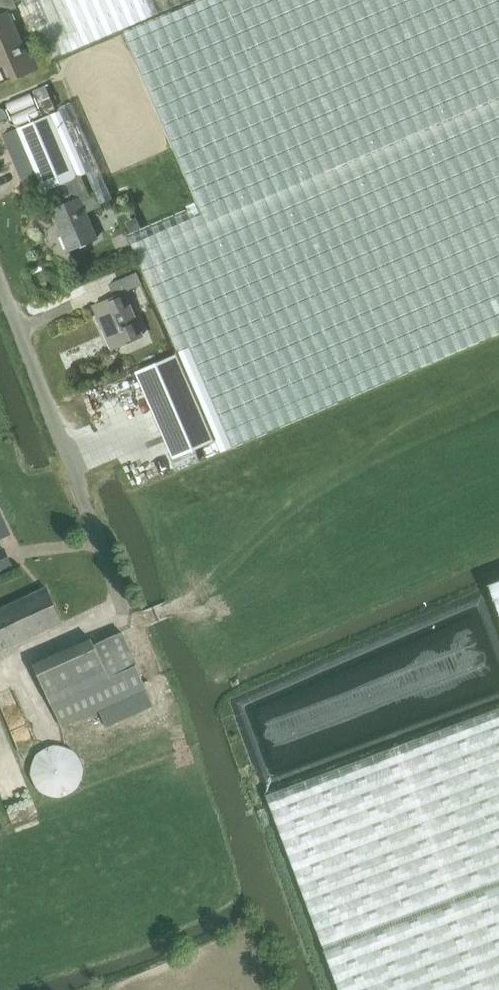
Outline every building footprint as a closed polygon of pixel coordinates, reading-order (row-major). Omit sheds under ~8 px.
[(31,53),(27,54),(8,12),(17,8),(14,0),(0,0),(0,72),(4,81),(12,78),(13,79),(38,68),(31,53)] [(49,60),(188,0),(24,0),(49,60)] [(123,31),(197,205),(127,235),(176,351),(167,355),(133,370),(172,458),(214,440),(219,451),(219,453),(498,333),(498,0),(195,0),(123,31)] [(54,108),(53,105),(44,84),(32,89),(42,113),(49,110),(54,108)] [(44,191),(51,209),(69,250),(96,238),(84,210),(111,199),(70,103),(58,108),(58,110),(49,114),(17,128),(19,133),(7,138),(20,166),(31,161),(44,191)] [(143,336),(123,291),(141,283),(137,273),(109,285),(115,297),(94,306),(113,349),(143,336)] [(11,534),(0,511),(0,539),(11,534)] [(12,565),(5,549),(2,551),(0,546),(0,570),(12,565)] [(489,584),(498,612),(498,580),(489,584)] [(63,621),(47,588),(0,610),(0,651),(63,621)] [(107,727),(155,706),(123,632),(94,644),(91,638),(34,664),(52,703),(63,726),(100,710),(107,727)] [(268,795),(341,989),(498,989),(498,708),(268,795)]
